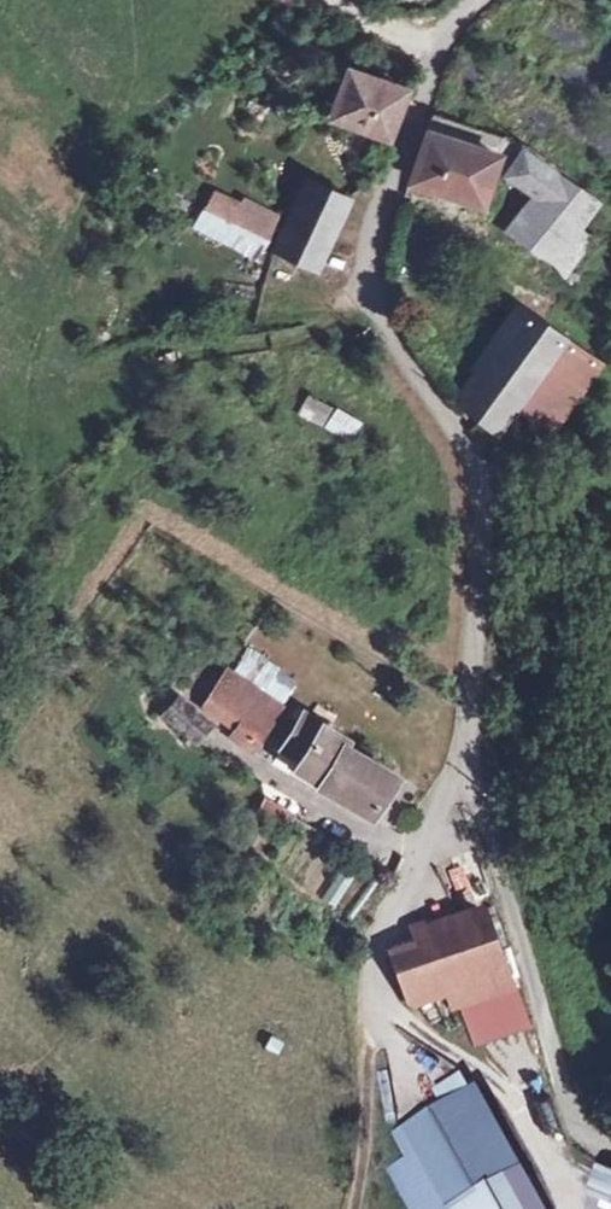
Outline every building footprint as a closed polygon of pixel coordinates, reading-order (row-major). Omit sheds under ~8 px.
[(398,96),(344,76),(331,116),(383,137),(398,96)] [(503,150),(434,122),(415,179),(479,204),(503,150)] [(504,183),(540,202),(532,216),(573,239),(592,202),(516,160),(504,183)] [(350,181),(307,168),(294,217),(338,230),(350,181)] [(263,258),(281,216),(213,187),(195,228),(263,258)] [(294,217),(290,235),(332,253),(338,230),(294,217)] [(607,350),(571,325),(528,296),(482,365),(523,394),(558,418),(607,350)] [(482,365),(464,391),(505,420),(523,394),(482,365)] [(307,397),(297,417),(323,430),(333,409),(307,397)] [(361,429),(339,408),(329,418),(311,400),(303,409),(343,447),(361,429)] [(281,706),(227,666),(199,704),(235,730),(244,717),(264,729),(281,706)] [(173,695),(157,714),(189,741),(207,722),(173,695)] [(295,755),(292,759),(320,779),(317,782),(371,817),(396,779),(341,745),(344,738),(302,711),(279,744),(295,755)] [(244,717),(235,730),(234,732),(251,746),(264,729),(244,717)] [(263,799),(254,818),(288,833),(296,813),(263,799)] [(450,894),(485,881),(475,854),(440,868),(450,894)] [(342,907),(348,879),(331,875),(325,903),(342,907)] [(488,908),(425,933),(435,961),(413,970),(420,991),(461,976),(508,957),(488,908)] [(508,957),(461,976),(483,1029),(529,1011),(508,957)] [(381,1156),(405,1208),(529,1208),(476,1089),(403,1119),(412,1142),(381,1156)]
